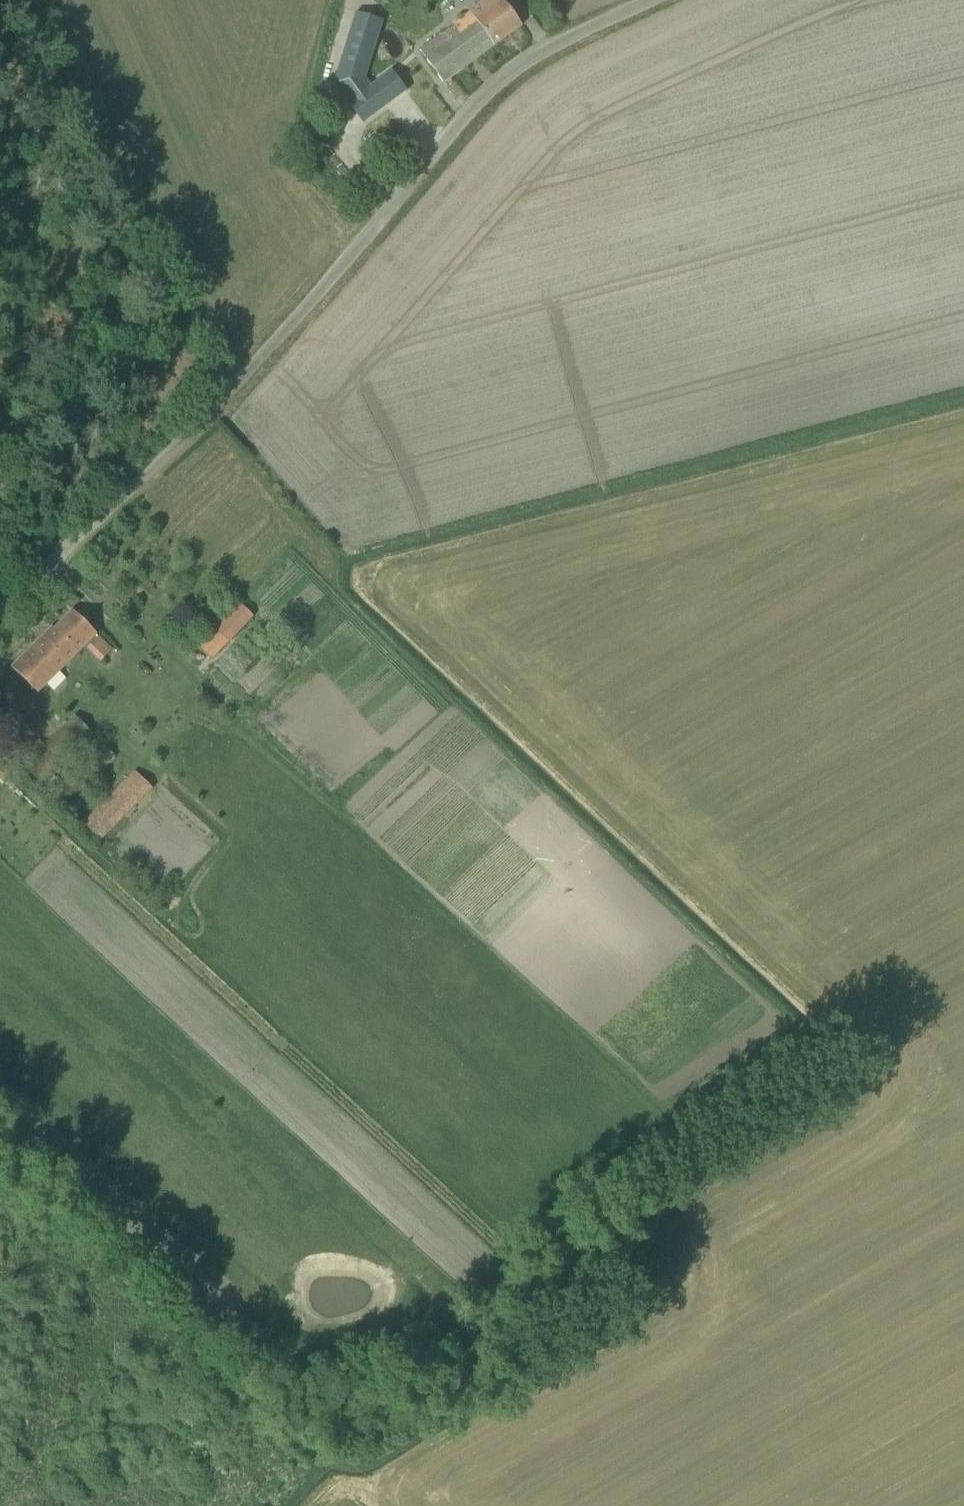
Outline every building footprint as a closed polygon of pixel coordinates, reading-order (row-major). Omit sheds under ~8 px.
[(367,59),(378,4),(358,0),(354,0),(342,54),(367,59)] [(521,25),(502,0),(488,0),(455,24),(418,50),(443,83),(521,25)] [(390,71),(347,104),(362,124),(405,91),(390,71)] [(253,617),(237,601),(195,645),(211,660),(253,617)] [(52,627),(11,668),(25,682),(37,693),(84,645),(95,634),(86,625),(72,611),(54,629),(52,627)] [(39,784),(92,735),(74,715),(21,765),(39,784)] [(152,791),(134,772),(82,822),(100,841),(152,791)]
